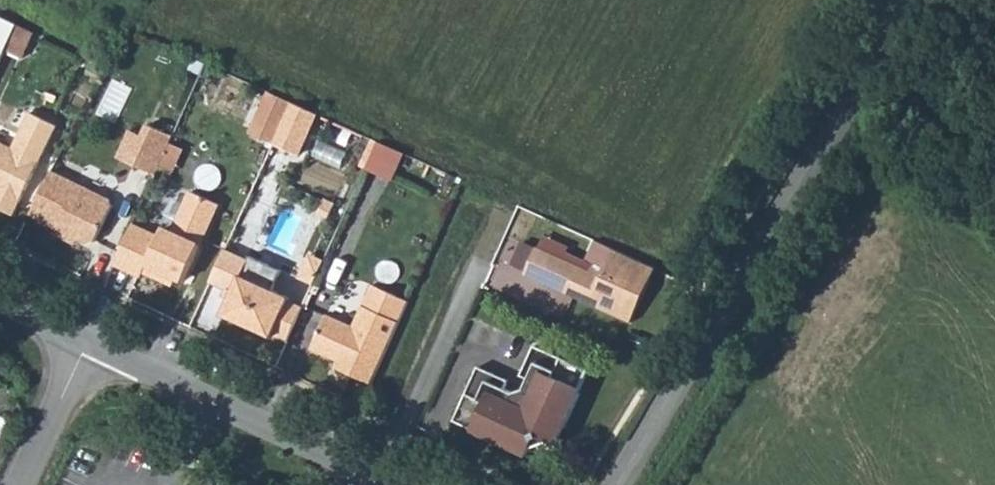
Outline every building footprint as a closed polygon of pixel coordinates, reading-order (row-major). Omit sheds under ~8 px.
[(15,23),(0,17),(0,55),(15,23)] [(16,26),(5,49),(23,58),(34,34),(16,26)] [(248,134),(272,144),(291,104),(266,93),(248,134)] [(291,104),(272,144),(296,156),(316,115),(307,111),(291,104)] [(13,217),(58,128),(31,115),(15,147),(14,150),(12,151),(0,144),(0,211),(13,217)] [(133,165),(158,177),(176,138),(151,127),(145,140),(134,163),(133,165)] [(123,158),(134,163),(145,140),(133,134),(123,158)] [(367,167),(396,178),(406,149),(377,139),(367,167)] [(53,172),(31,216),(57,229),(54,235),(70,243),(79,241),(89,246),(95,243),(113,208),(111,202),(53,172)] [(134,227),(116,265),(143,278),(145,273),(148,267),(178,280),(184,283),(220,206),(193,194),(174,234),(165,230),(161,240),(134,227)] [(547,236),(542,248),(558,255),(576,264),(593,272),(595,266),(606,271),(616,250),(599,242),(589,263),(567,252),(569,247),(547,236)] [(542,248),(539,246),(526,273),(545,282),(558,255),(542,248)] [(274,336),(289,343),(305,309),(290,302),(292,300),(274,292),(284,272),(252,257),(250,260),(228,250),(213,282),(236,293),(225,316),(273,339),(274,336)] [(614,315),(632,324),(658,270),(616,250),(606,271),(595,266),(593,272),(576,264),(566,284),(617,308),(614,315)] [(311,252),(300,273),(314,280),(325,259),(311,252)] [(576,264),(558,255),(545,282),(563,291),(614,315),(617,308),(566,284),(576,264)] [(148,267),(145,273),(174,287),(178,280),(148,267)] [(337,368),(373,385),(402,324),(411,303),(375,286),(369,299),(372,300),(369,308),(365,307),(356,327),(329,315),(313,349),(340,361),(337,368)] [(479,368),(455,421),(477,431),(477,434),(511,449),(512,447),(523,452),(557,441),(563,428),(566,428),(580,395),(578,394),(588,372),(534,346),(520,376),(530,380),(525,390),(515,393),(506,389),(509,381),(479,368)]
